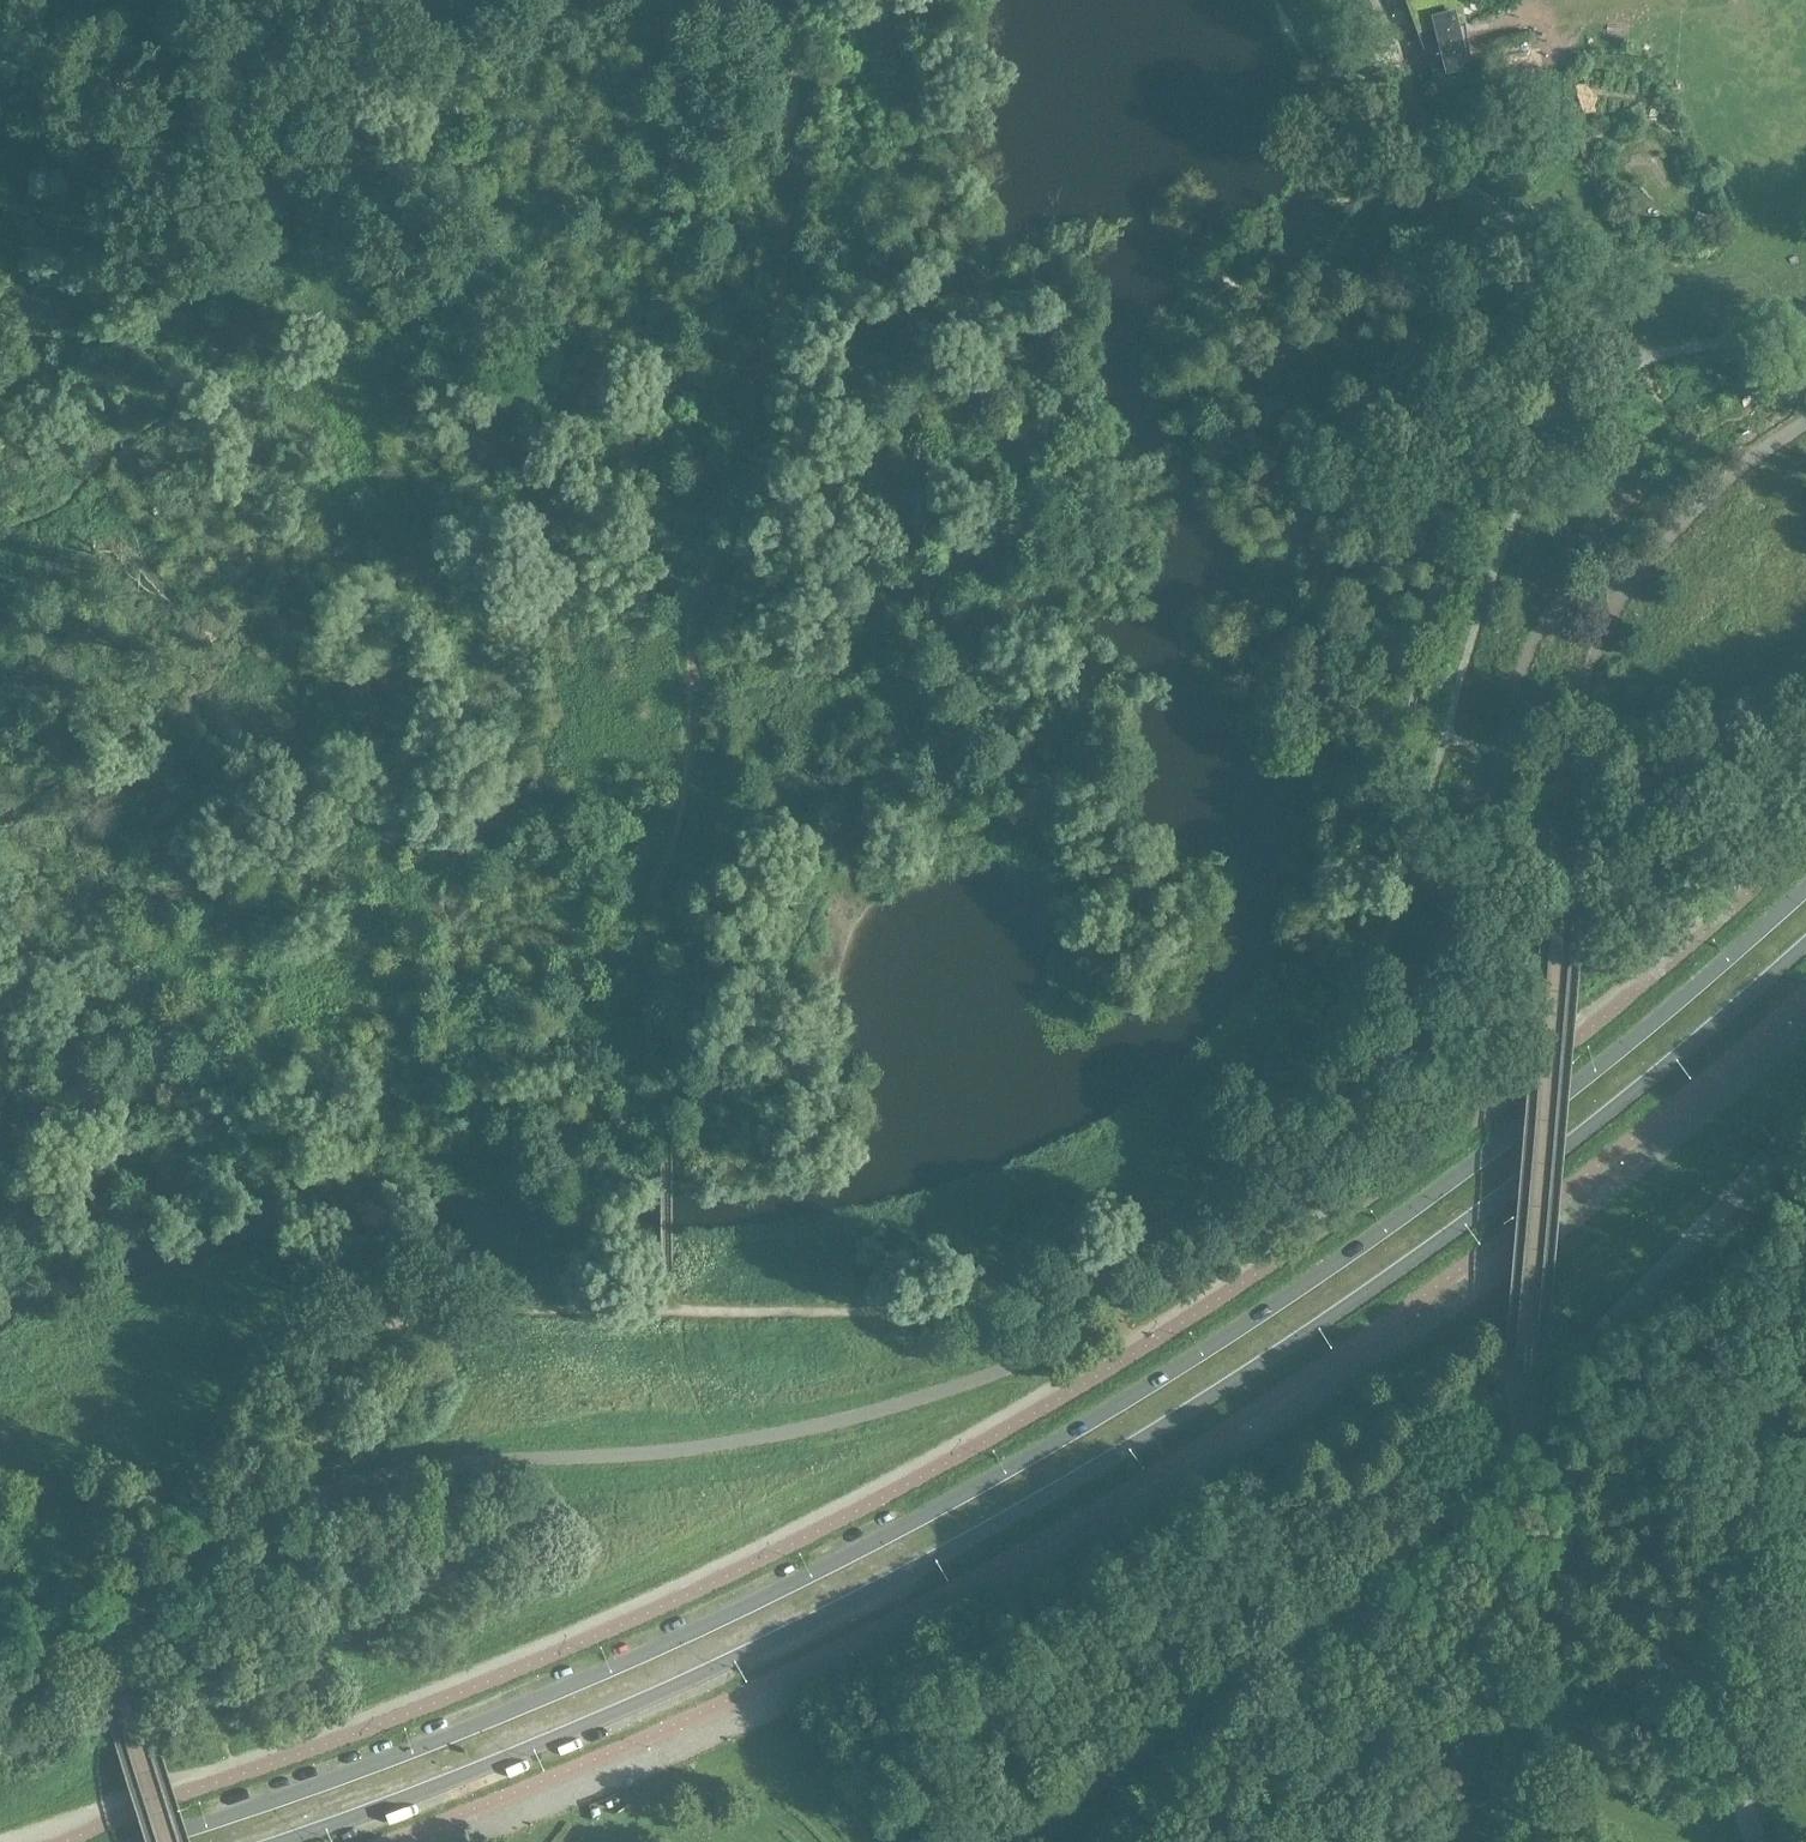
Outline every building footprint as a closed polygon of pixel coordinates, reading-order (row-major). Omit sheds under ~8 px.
[(1468,55),(1465,56),(1457,26),(1457,23),(1463,22),(1460,0),(1408,0),(1420,33),(1437,28),(1446,61),(1432,64),(1441,87),(1471,79),(1468,55)]
